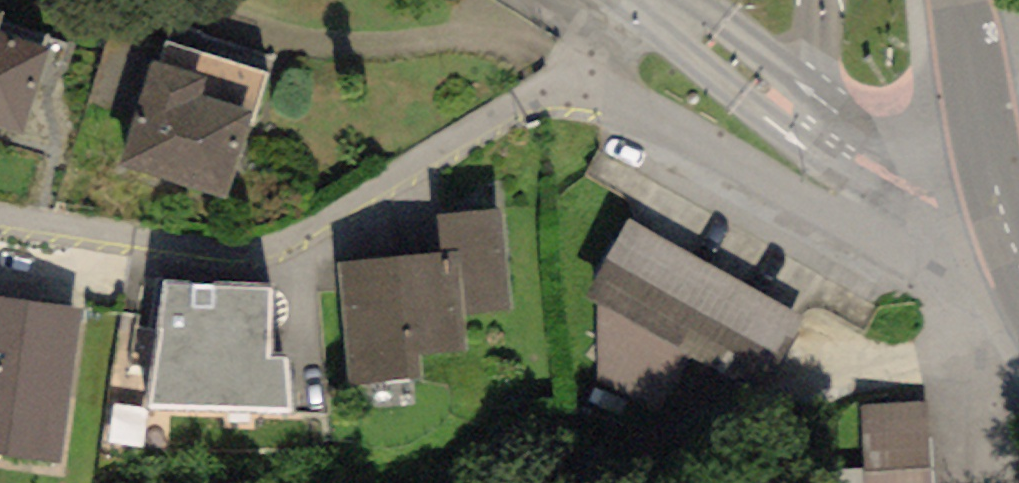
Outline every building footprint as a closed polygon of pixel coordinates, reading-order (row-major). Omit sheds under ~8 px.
[(23,133),(49,47),(0,32),(0,126),(23,133)] [(119,165),(126,167),(227,199),(267,73),(166,41),(159,63),(153,61),(119,165)] [(438,213),(441,252),(459,250),(464,315),(513,311),(504,208),(438,213)] [(805,318),(630,219),(586,300),(597,306),(597,378),(661,412),(681,374),(749,411),(805,318)] [(441,252),(335,262),(347,384),(421,377),(419,355),(468,350),(464,315),(459,250),(441,252)] [(270,283),(165,282),(146,406),(291,414),(286,354),(270,355),(270,283)] [(59,463),(82,307),(0,296),(0,454),(59,463)] [(872,482),(944,482),(943,411),(871,412),(872,482)]
